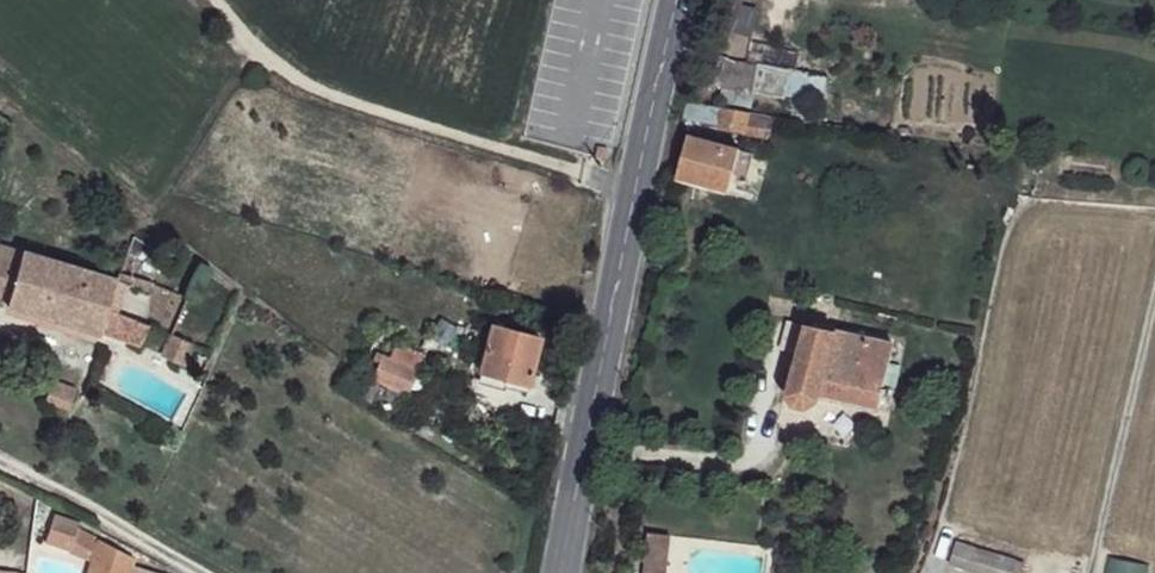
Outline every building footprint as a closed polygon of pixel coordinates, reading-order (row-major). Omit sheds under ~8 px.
[(717,65),(717,101),(786,102),(786,65),(717,65)] [(731,111),(729,130),(773,141),(777,120),(731,111)] [(696,141),(686,180),(733,194),(739,152),(696,141)] [(0,249),(0,293),(9,296),(4,313),(142,352),(149,325),(111,313),(120,284),(0,249)] [(144,284),(141,293),(153,296),(155,286),(144,284)] [(537,347),(495,333),(480,380),(525,393),(537,347)] [(809,334),(791,398),(796,409),(813,413),(820,410),(822,402),(880,414),(894,355),(809,334)] [(195,351),(171,337),(157,358),(179,373),(195,351)] [(415,382),(383,365),(377,381),(406,399),(415,382)] [(74,532),(51,518),(42,556),(88,567),(90,547),(74,532)] [(666,537),(643,537),(643,572),(666,572),(666,537)] [(90,547),(88,567),(88,572),(123,572),(124,567),(90,547)] [(963,550),(957,571),(962,572),(1020,572),(1021,569),(963,550)] [(1144,564),(1104,560),(1103,572),(1143,572),(1144,564)]
